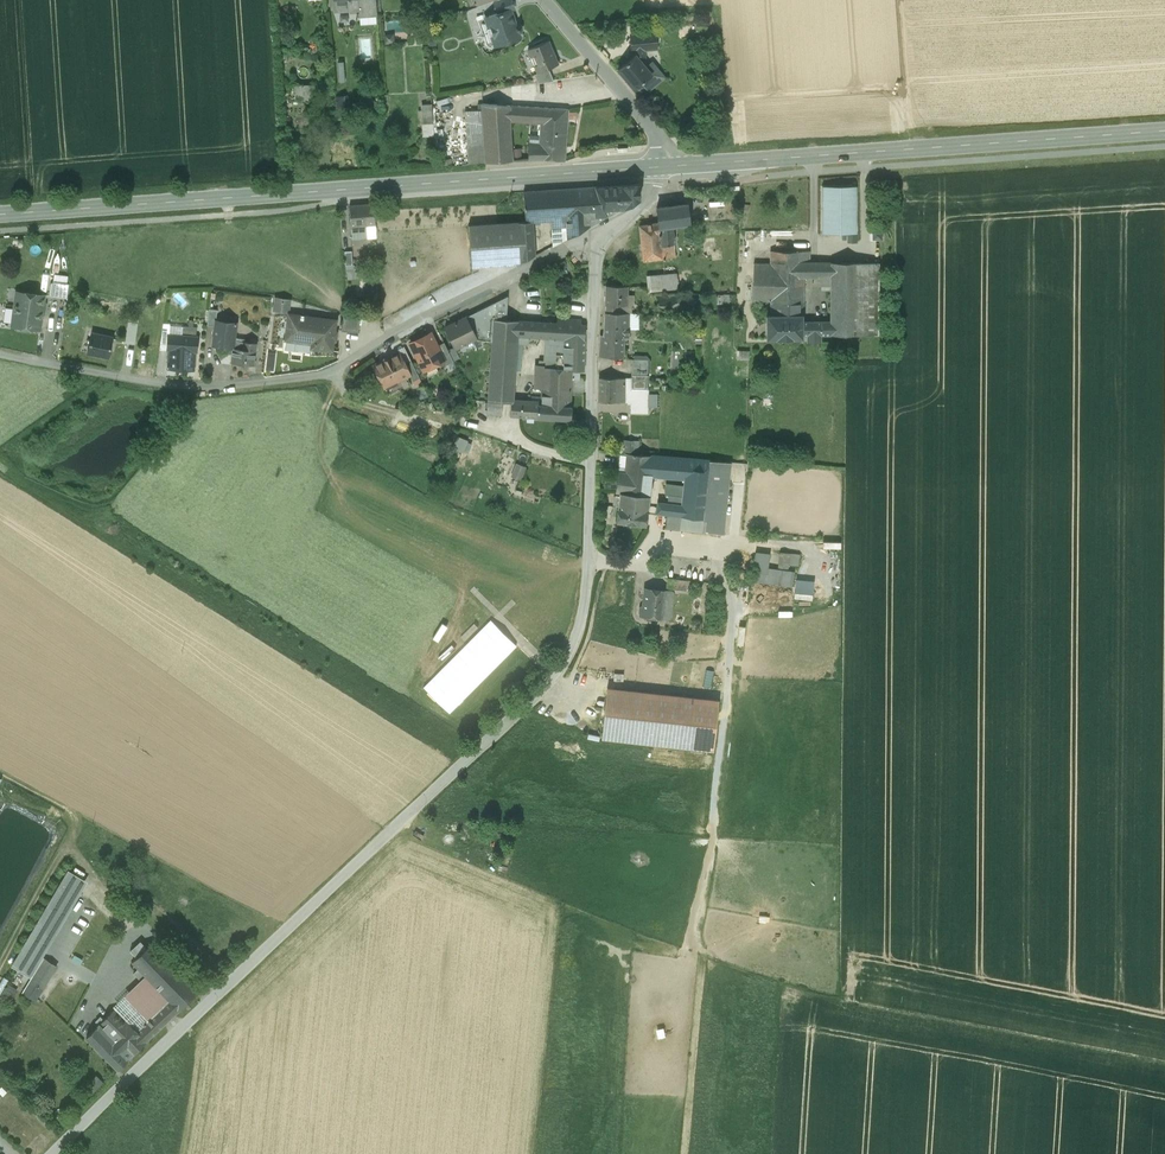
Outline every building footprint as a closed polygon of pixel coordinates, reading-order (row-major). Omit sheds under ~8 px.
[(334,12),(359,11),(359,17),(377,16),(376,0),(333,0),(334,12)] [(496,14),(510,9),(515,7),(513,0),(500,0),(492,3),(496,14)] [(496,14),(489,17),(488,17),(484,18),(494,48),(499,46),(517,39),(519,35),(519,33),(521,30),(520,26),(515,24),(515,22),(513,21),(512,16),(512,15),(510,9),(496,14)] [(484,18),(488,17),(483,16),(483,19),(478,21),(481,31),(480,33),(479,35),(481,37),(483,37),(486,45),(488,47),(490,48),(491,49),(493,49),(494,48),(484,18)] [(388,20),(389,41),(396,41),(396,32),(408,31),(407,19),(388,20)] [(657,32),(630,34),(631,52),(634,52),(646,51),(658,50),(657,32)] [(526,50),(537,74),(549,69),(558,65),(548,41),(526,50)] [(646,51),(634,52),(634,56),(618,70),(635,90),(637,89),(640,93),(646,89),(649,92),(667,77),(652,61),(647,65),(642,60),(647,56),(646,51)] [(553,81),(549,69),(537,74),(534,75),(537,83),(553,81)] [(315,85),(294,85),(295,101),(316,100),(315,85)] [(344,95),(334,96),(335,116),(345,116),(344,95)] [(380,101),(373,102),(374,111),(381,110),(380,101)] [(432,104),(420,105),(423,137),(434,136),(432,104)] [(544,108),(481,104),(482,110),(465,111),(469,164),(512,161),(511,121),(542,124),(544,108)] [(568,109),(544,108),(542,124),(540,143),(566,144),(568,109)] [(566,144),(540,143),(539,148),(529,147),(529,160),(538,159),(565,161),(566,144)] [(634,183),(522,190),(524,222),(470,226),(470,268),(519,263),(535,252),(536,226),(550,224),(552,247),(635,203),(634,183)] [(856,186),(822,186),(822,233),(856,233),(856,186)] [(373,204),(349,205),(352,239),(376,237),(373,204)] [(659,226),(689,223),(687,205),(657,208),(659,226)] [(704,248),(712,250),(715,238),(707,237),(704,248)] [(831,335),(879,335),(879,263),(819,263),(810,262),(810,251),(771,251),(771,264),(754,264),(752,301),(770,302),(770,315),(803,314),(804,278),(810,277),(819,277),(818,286),(831,286),(831,335)] [(678,272),(646,274),(647,290),(679,289),(678,272)] [(52,297),(67,298),(69,284),(54,282),(52,297)] [(627,286),(606,286),(606,305),(619,305),(619,313),(634,313),(634,294),(627,294),(627,286)] [(44,295),(17,292),(15,309),(42,313),(44,295)] [(619,305),(606,305),(605,313),(619,313),(619,305)] [(42,313),(15,309),(12,326),(40,330),(42,313)] [(215,320),(216,320),(217,310),(209,309),(207,325),(215,326),(215,320)] [(637,325),(637,313),(634,313),(619,313),(605,313),(603,335),(600,335),(598,356),(624,357),(625,337),(629,337),(629,325),(637,325)] [(301,316),(289,314),(285,340),(312,343),(312,349),(332,351),(336,320),(305,316),(305,314),(301,314),(301,316)] [(360,317),(344,315),(342,331),(358,333),(360,317)] [(802,339),(802,315),(767,316),(767,339),(802,339)] [(466,317),(445,327),(455,349),(475,339),(477,338),(468,321),(466,317)] [(474,318),(468,321),(477,338),(475,339),(477,341),(484,337),(474,318)] [(503,402),(512,403),(513,403),(513,402),(515,374),(522,375),(523,362),(516,361),(517,336),(518,321),(493,319),(487,414),(502,415),(503,402)] [(235,337),(237,323),(216,320),(215,320),(215,326),(212,346),(233,348),(235,337)] [(584,371),(585,325),(518,321),(517,336),(542,338),(541,365),(563,371),(580,371),(584,371)] [(137,327),(128,326),(125,343),(135,344),(137,327)] [(113,338),(92,334),(87,353),(109,358),(113,338)] [(197,352),(198,337),(168,335),(167,350),(177,351),(176,370),(194,371),(195,352),(197,352)] [(420,338),(410,343),(424,370),(444,360),(437,346),(432,335),(421,341),(420,338)] [(245,339),(235,337),(233,348),(232,363),(253,365),(256,343),(244,342),(245,339)] [(444,342),(437,346),(444,360),(446,365),(454,361),(444,342)] [(404,363),(399,353),(374,366),(378,373),(376,379),(381,381),(385,387),(409,374),(410,374),(404,363)] [(410,359),(404,363),(410,374),(409,374),(413,381),(419,378),(410,359)] [(647,360),(632,359),(631,375),(647,375),(647,360)] [(563,371),(541,365),(535,365),(535,384),(534,389),(543,389),(542,391),(571,392),(572,386),(572,380),(580,380),(580,371),(563,371)] [(630,378),(599,378),(598,402),(631,402),(630,412),(646,412),(647,390),(631,390),(630,378)] [(570,420),(571,392),(542,391),(542,404),(519,402),(513,402),(513,403),(512,403),(510,416),(518,416),(570,420)] [(467,451),(471,439),(459,435),(455,446),(467,451)] [(639,439),(624,439),(623,450),(639,451),(639,439)] [(711,460),(626,454),(625,469),(618,468),(616,493),(620,493),(616,522),(646,525),(650,486),(653,487),(653,483),(651,483),(652,476),(684,479),(682,497),(670,495),(669,503),(657,502),(656,513),(667,514),(665,528),(723,534),(731,463),(711,461),(711,460)] [(518,462),(513,475),(523,479),(528,466),(518,462)] [(826,565),(830,559),(815,548),(811,553),(826,565)] [(754,581),(795,585),(797,569),(772,567),(773,552),(757,550),(754,581)] [(800,564),(801,552),(781,551),(781,567),(790,567),(790,564),(800,564)] [(687,580),(667,578),(666,588),(686,591),(687,580)] [(666,591),(645,588),(643,606),(641,608),(640,612),(642,614),(642,615),(663,618),(666,591)] [(719,699),(608,687),(602,739),(713,751),(719,699)] [(12,808),(2,812),(0,816),(0,929),(51,834),(48,827),(12,808)] [(68,872),(13,964),(28,973),(83,881),(68,872)] [(137,957),(147,948),(140,941),(130,951),(137,957)] [(163,1008),(172,1017),(197,992),(151,944),(147,948),(137,957),(132,962),(138,968),(147,977),(170,1002),(163,1008)] [(25,992),(37,999),(56,966),(45,959),(25,992)] [(142,982),(147,977),(138,968),(133,973),(142,982)] [(127,1001),(147,1022),(157,1013),(163,1008),(170,1002),(147,977),(142,982),(124,997),(127,1001)] [(20,987),(4,979),(0,987),(0,994),(14,1000),(20,987)] [(124,997),(114,1007),(137,1032),(147,1022),(127,1001),(124,997)] [(656,1009),(663,1008),(662,999),(655,1000),(656,1009)] [(137,1032),(114,1007),(99,1024),(122,1047),(124,1045),(137,1032)] [(157,1013),(166,1022),(172,1017),(163,1008),(157,1013)] [(166,1022),(157,1013),(147,1022),(137,1032),(124,1045),(132,1054),(166,1022)] [(122,1047),(99,1024),(87,1037),(118,1069),(128,1060),(127,1059),(132,1054),(124,1045),(122,1047)] [(100,1075),(93,1079),(98,1087),(104,1084),(100,1075)]
